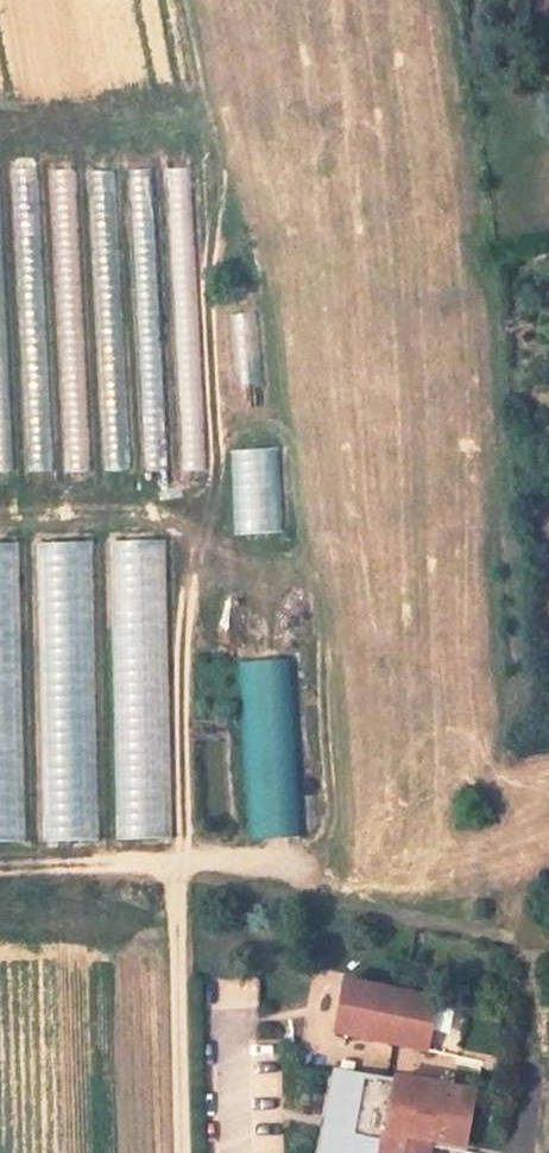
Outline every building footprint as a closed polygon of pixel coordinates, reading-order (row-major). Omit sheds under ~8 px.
[(107,447),(108,469),(128,467),(127,446),(107,447)] [(234,535),(283,532),(279,447),(230,449),(234,535)] [(117,540),(115,672),(162,673),(164,541),(117,540)] [(98,839),(92,542),(38,543),(45,840),(98,839)] [(20,543),(0,543),(0,840),(23,840),(20,543)] [(293,659),(237,662),(246,839),(303,836),(293,659)] [(490,1012),(342,983),(335,1032),(405,1045),(483,1061),(490,1012)] [(483,1061),(405,1045),(397,1084),(478,1093),(483,1061)] [(338,1077),(330,1152),(472,1152),(478,1093),(397,1084),(338,1077)]
